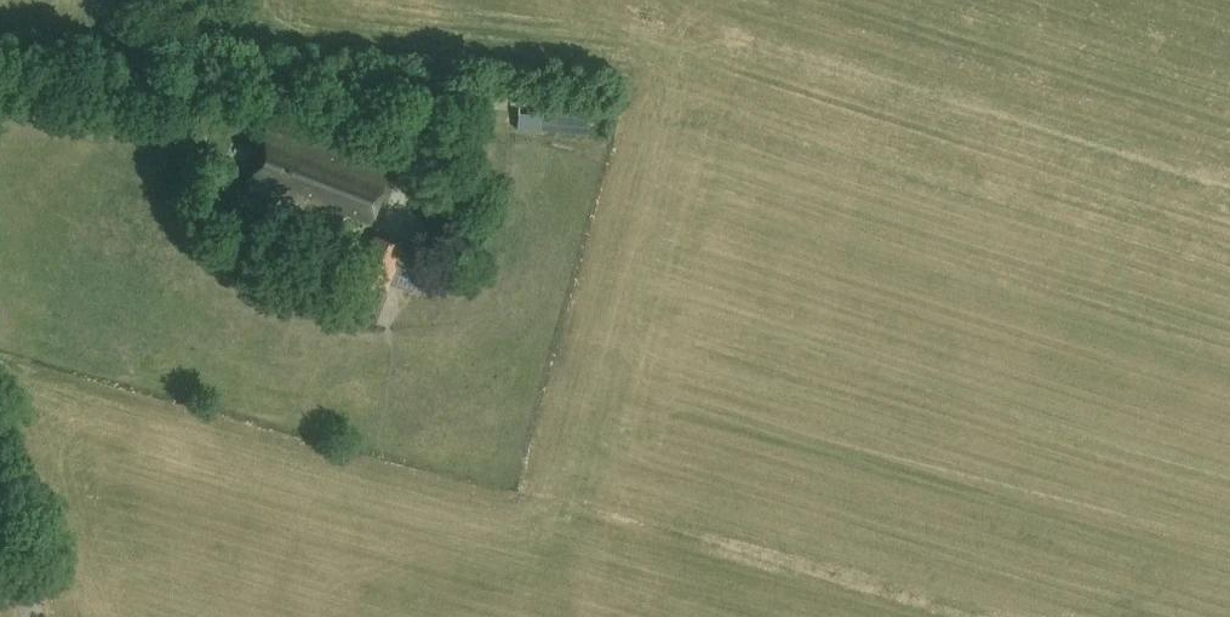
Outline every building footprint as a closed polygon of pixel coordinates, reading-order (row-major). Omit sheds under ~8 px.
[(370,221),(388,174),(268,128),(246,187),(312,212),(313,209),(334,217),(337,208),(370,221)] [(406,247),(373,235),(354,284),(387,296),(406,247)] [(430,260),(414,254),(401,286),(417,292),(430,260)]
